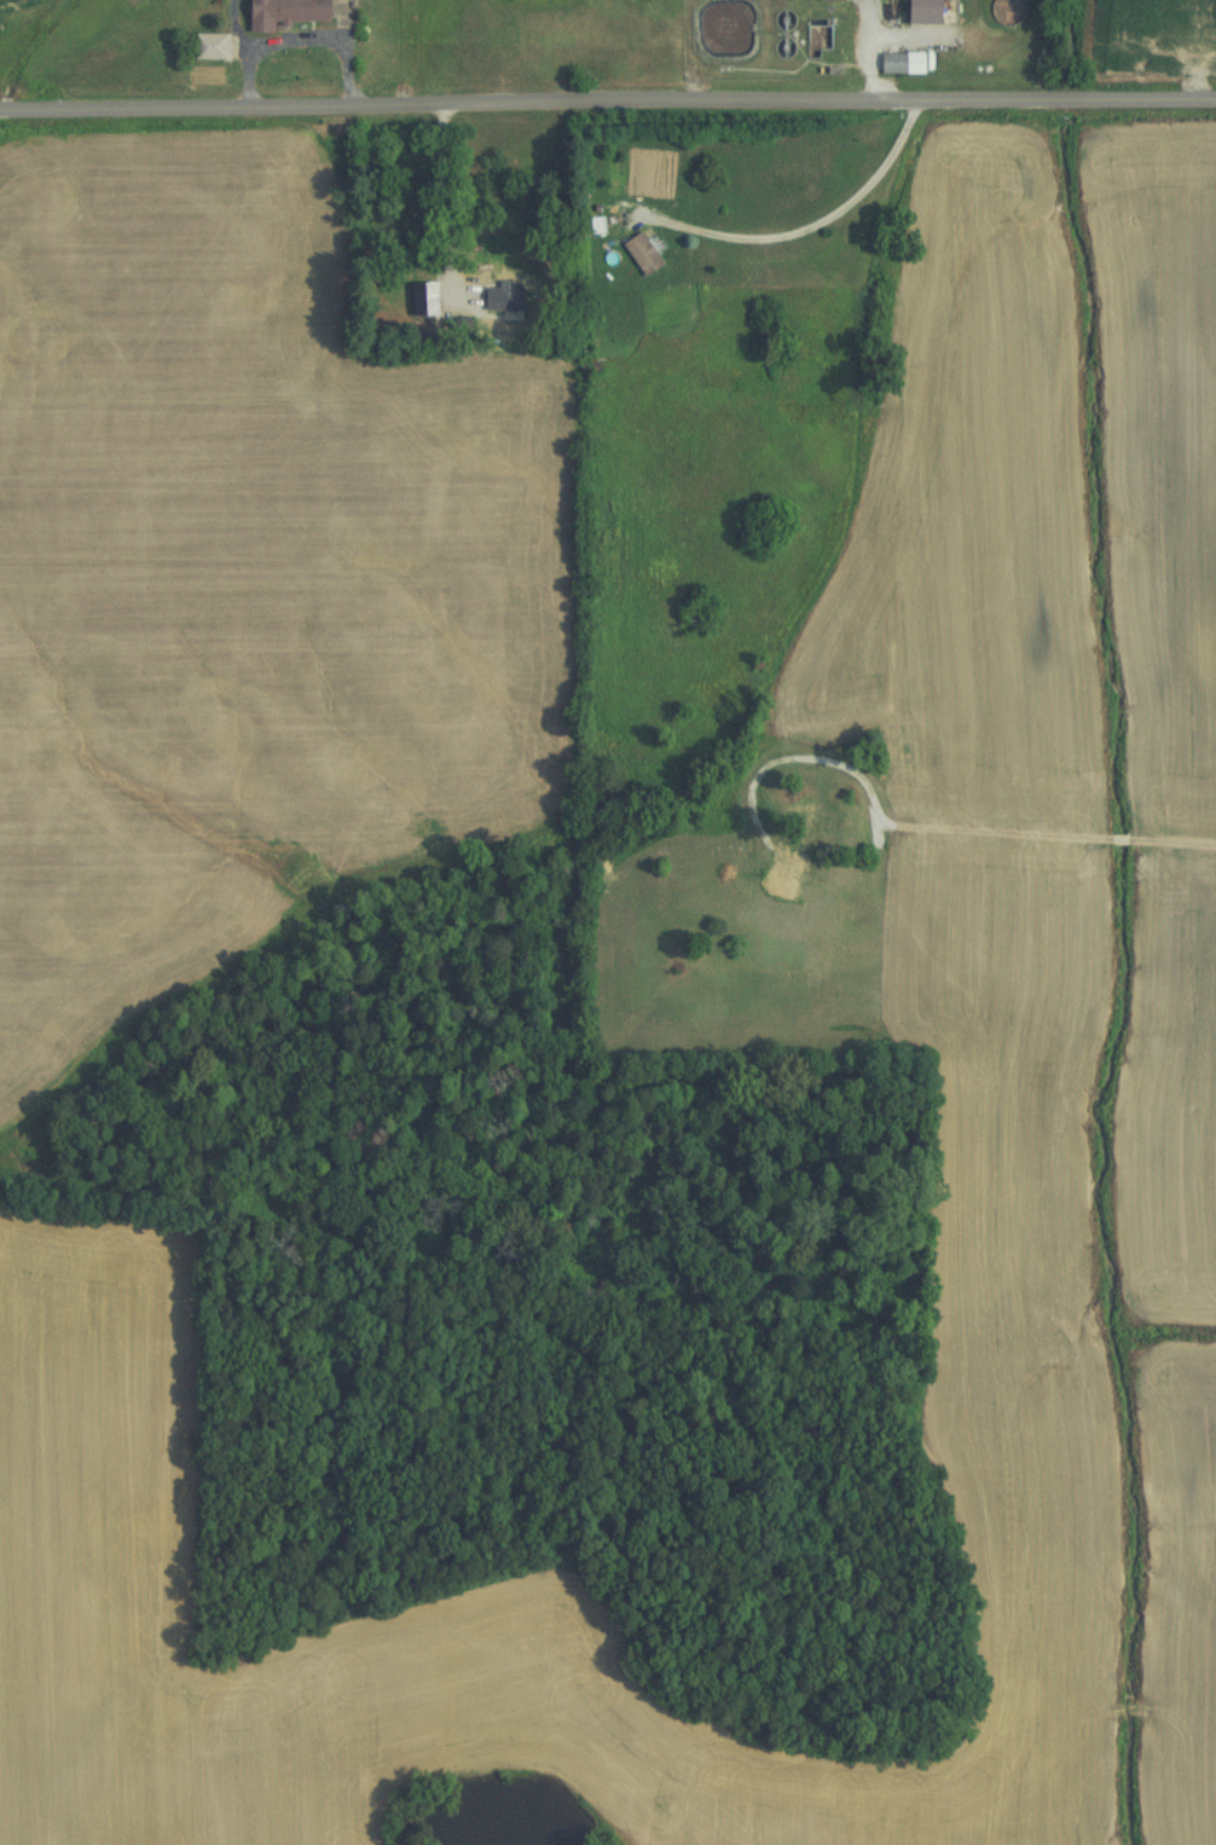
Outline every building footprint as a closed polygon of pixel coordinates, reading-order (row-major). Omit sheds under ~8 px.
[(240,32),(265,32),(265,21),(320,21),(320,0),(240,0),(240,32)] [(897,23),(933,23),(933,0),(897,0),(897,23)] [(802,48),(821,48),(821,26),(802,26),(802,48)] [(186,33),(186,59),(220,59),(220,33),(186,33)] [(872,74),(916,74),(916,52),(872,52),(872,74)] [(635,277),(653,265),(631,232),(613,245),(635,277)] [(488,318),(488,299),(470,299),(470,318),(488,318)]
